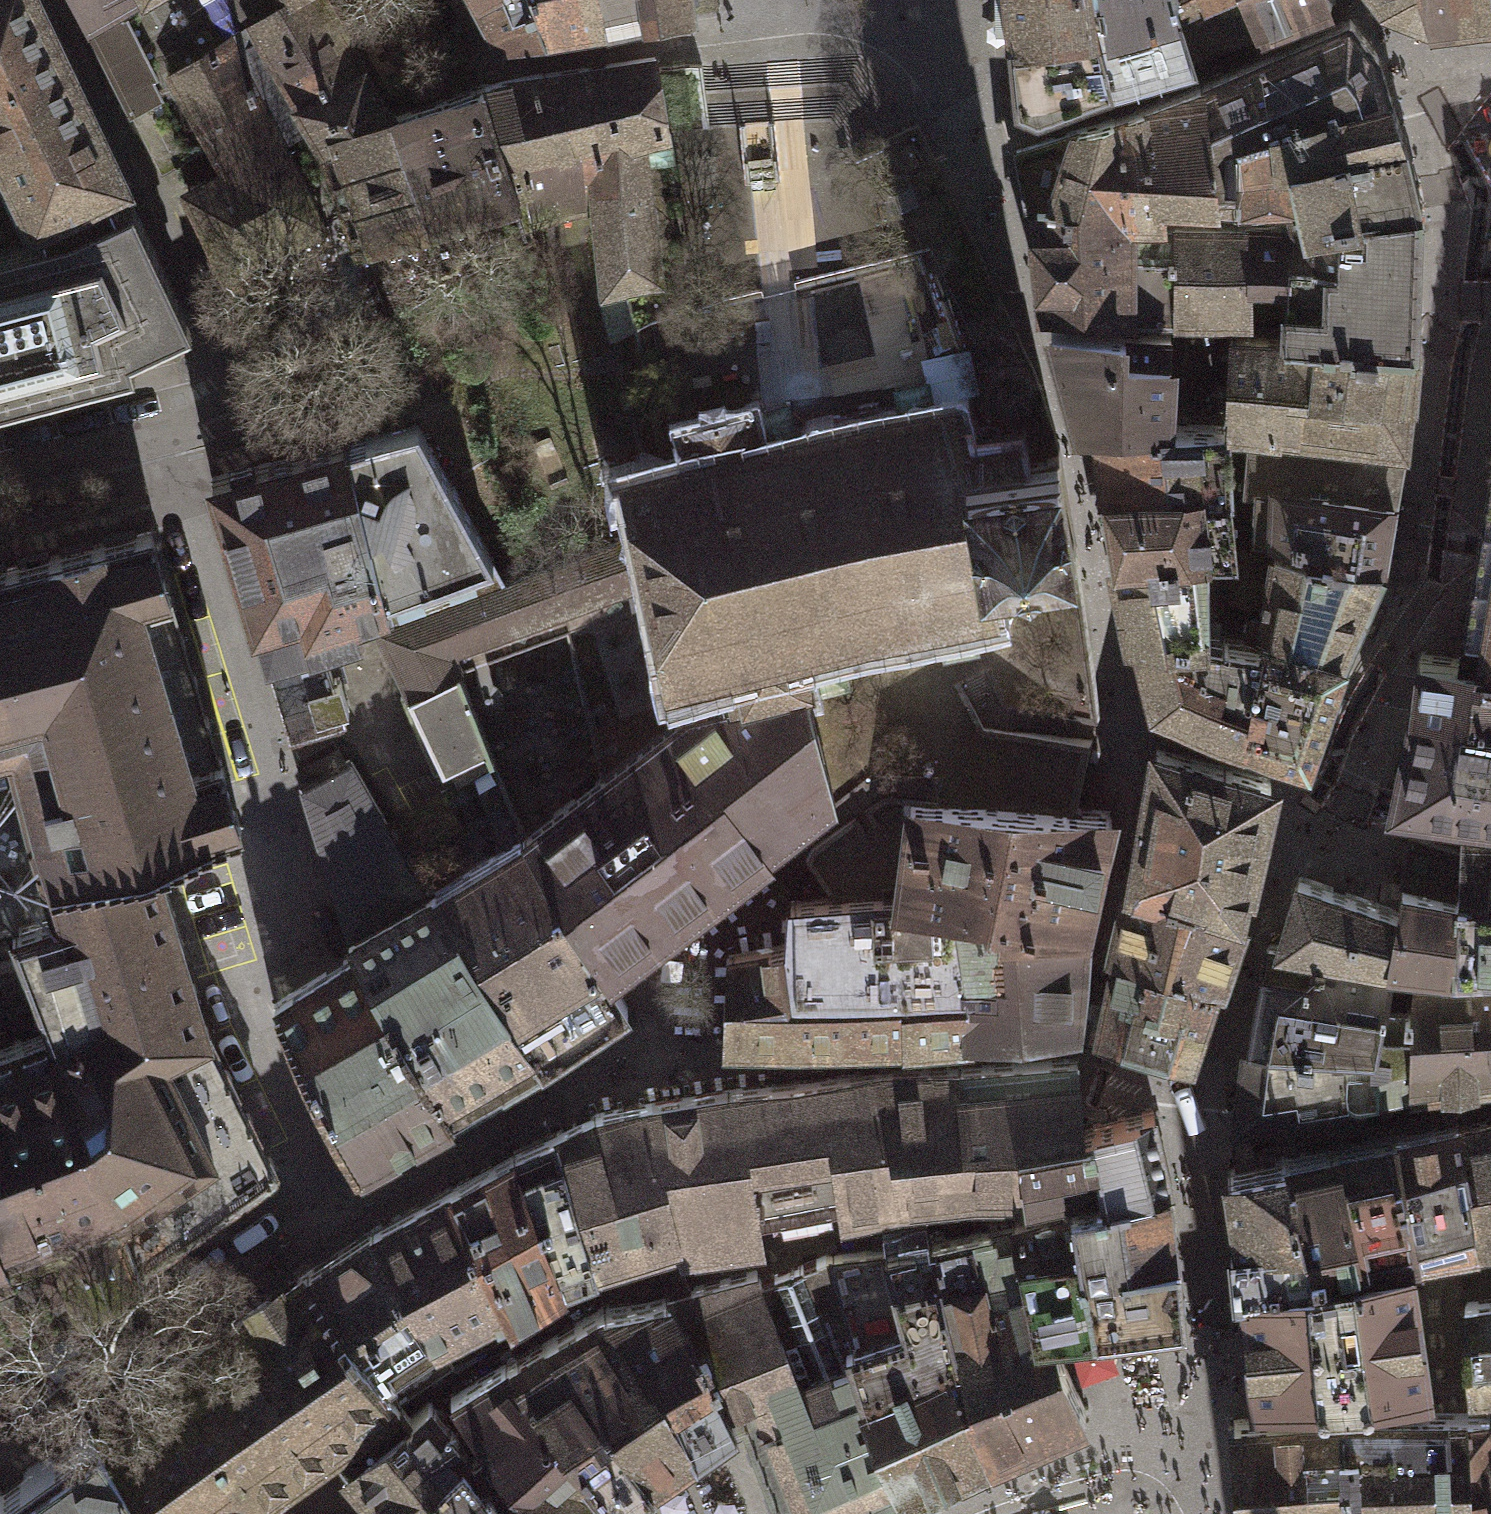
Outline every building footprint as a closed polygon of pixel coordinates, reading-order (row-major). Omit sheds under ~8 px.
[(107,186),(120,180),(35,0),(0,0),(0,152),(33,222),(36,220),(107,186)] [(85,18),(114,0),(76,0),(85,18)] [(234,0),(114,0),(85,18),(178,192),(185,189),(226,171),(170,68),(247,21),(234,0)] [(283,0),(234,0),(247,21),(283,0)] [(324,0),(283,0),(247,21),(310,125),(324,148),(361,266),(527,219),(481,84),(391,112),(374,84),(330,10),(324,0)] [(502,45),(547,35),(534,2),(533,0),(478,0),(502,45)] [(547,35),(550,41),(605,30),(597,0),(533,0),(534,2),(547,35)] [(605,30),(648,22),(688,15),(715,3),(715,0),(597,0),(605,30)] [(1012,37),(1091,21),(1086,0),(1011,0),(1012,37)] [(1108,77),(1188,54),(1174,8),(1174,0),(1086,0),(1091,21),(1098,25),(1108,77)] [(1188,54),(1258,26),(1245,0),(1174,0),(1174,8),(1188,54)] [(1258,26),(1295,12),(1327,0),(1245,0),(1258,26)] [(1384,0),(1384,4),(1390,7),(1393,5),(1421,17),(1426,19),(1427,19),(1421,0),(1384,0)] [(1427,19),(1490,13),(1490,0),(1421,0),(1427,19)] [(1298,118),(1392,94),(1378,49),(1349,13),(1337,20),(1202,80),(1219,202),(1239,204),(1241,204),(1239,138),(1274,127),(1298,118)] [(310,125),(247,21),(170,68),(226,171),(185,189),(254,336),(287,319),(259,256),(321,229),(280,141),(310,125)] [(1091,21),(1012,37),(1015,116),(1108,77),(1098,25),(1091,21)] [(526,75),(481,84),(527,219),(529,227),(597,213),(605,286),(626,283),(658,279),(642,137),(665,132),(656,67),(654,55),(526,75)] [(1118,115),(1016,150),(1023,182),(1028,208),(1037,208),(1117,207),(1117,210),(1178,209),(1178,207),(1187,200),(1219,202),(1202,80),(1163,96),(1118,115)] [(1297,219),(1419,205),(1417,188),(1392,94),(1298,118),(1274,127),(1239,138),(1241,204),(1285,208),(1297,208),(1297,215),(1297,219)] [(132,367),(130,353),(190,325),(130,202),(117,207),(107,186),(36,220),(42,237),(0,248),(0,402),(132,367)] [(1285,332),(1415,335),(1415,324),(1415,314),(1419,205),(1297,219),(1297,215),(1297,208),(1285,208),(1241,204),(1239,204),(1239,217),(1179,216),(1172,216),(1174,313),(1284,313),(1285,323),(1285,332)] [(1117,207),(1037,208),(1045,313),(1174,313),(1172,216),(1179,216),(1178,209),(1117,210),(1117,207)] [(1170,328),(1049,327),(1078,433),(1097,433),(1097,426),(1165,425),(1170,328)] [(1338,437),(1404,443),(1415,335),(1285,332),(1230,332),(1225,403),(1222,409),(1222,415),(1229,426),(1338,437)] [(893,387),(900,420),(918,416),(935,413),(928,379),(911,383),(893,387)] [(771,405),(751,409),(760,449),(780,445),(799,441),(790,401),(771,405)] [(632,537),(664,689),(728,676),(734,704),(810,689),(802,651),(821,647),(840,643),(938,623),(955,619),(972,616),(996,611),(987,565),(1077,548),(1058,450),(1047,452),(1047,454),(1021,459),(1016,437),(968,446),(961,408),(935,413),(918,416),(900,420),(799,441),(780,445),(760,449),(751,409),(751,407),(683,422),(692,463),(673,467),(666,468),(665,464),(619,474),(632,537)] [(1097,426),(1097,433),(1101,490),(1228,488),(1226,446),(1221,423),(1165,425),(1097,426)] [(388,622),(506,580),(419,424),(344,441),(384,605),(388,622)] [(1324,491),(1394,503),(1404,443),(1338,437),(1338,440),(1247,438),(1242,489),(1258,490),(1322,496),(1324,491)] [(353,614),(384,605),(344,441),(209,475),(286,733),(344,715),(341,708),(346,706),(337,679),(332,680),(320,640),(357,628),(353,614)] [(1458,654),(1457,659),(1490,662),(1490,473),(1477,552),(1458,654)] [(1228,488),(1101,490),(1114,559),(1201,544),(1202,550),(1232,548),(1228,488)] [(1269,542),(1385,561),(1394,503),(1324,491),(1322,496),(1258,490),(1255,540),(1269,542)] [(22,803),(55,916),(164,883),(155,852),(207,837),(242,827),(151,530),(0,569),(0,809),(22,803)] [(506,580),(388,622),(375,627),(406,691),(408,697),(457,677),(460,670),(565,636),(599,782),(692,715),(734,704),(728,676),(664,689),(632,537),(506,580)] [(1260,631),(1341,654),(1385,561),(1269,542),(1268,550),(1267,563),(1271,567),(1264,603),(1261,616),(1260,631)] [(1201,544),(1114,559),(1135,634),(1202,639),(1202,615),(1202,550),(1201,544)] [(1267,563),(1268,550),(1252,549),(1248,572),(1234,579),(1233,599),(1264,603),(1271,567),(1267,563)] [(1202,639),(1135,634),(1148,692),(1149,704),(1208,725),(1220,662),(1217,660),(1220,635),(1217,633),(1217,615),(1202,615),(1202,639)] [(1220,662),(1208,725),(1246,740),(1307,758),(1341,654),(1260,631),(1261,616),(1249,615),(1246,636),(1220,635),(1217,660),(1220,662)] [(978,647),(972,616),(955,619),(938,623),(944,654),(961,650),(978,647)] [(821,647),(802,651),(810,689),(812,692),(831,687),(850,682),(840,643),(821,647)] [(1457,659),(1458,654),(1422,650),(1412,709),(1490,715),(1490,662),(1457,659)] [(408,697),(406,691),(398,696),(434,774),(450,766),(457,779),(492,760),(457,677),(408,697)] [(605,974),(837,803),(836,797),(812,692),(810,689),(734,704),(692,715),(599,782),(523,836),(605,974)] [(1412,709),(1401,758),(1390,806),(1464,816),(1490,819),(1490,715),(1412,709)] [(1268,775),(1155,746),(1141,814),(1127,883),(1165,896),(1167,891),(1238,912),(1253,843),(1268,775)] [(302,785),(349,936),(429,889),(407,854),(386,821),(348,759),(302,785)] [(492,760),(457,779),(386,821),(407,854),(459,822),(448,801),(477,784),(497,822),(497,851),(523,836),(492,760)] [(939,801),(909,800),(896,899),(957,904),(957,913),(1000,914),(1001,924),(1082,926),(1108,808),(1081,807),(939,801)] [(1410,820),(1407,849),(1403,879),(1464,895),(1490,897),(1490,834),(1410,820)] [(625,1009),(605,974),(523,836),(497,851),(429,889),(543,1065),(625,1009)] [(1464,895),(1403,879),(1397,909),(1296,873),(1287,906),(1278,939),(1393,960),(1417,964),(1439,968),(1490,965),(1490,897),(1464,895)] [(49,1026),(139,1265),(211,1213),(274,1171),(275,1166),(208,1028),(185,953),(164,883),(55,916),(12,928),(49,1026)] [(1226,947),(1238,912),(1167,891),(1165,896),(1127,883),(1120,919),(1113,955),(1214,982),(1226,947)] [(453,1116),(543,1065),(429,889),(349,936),(357,950),(453,1116)] [(786,943),(729,954),(725,1039),(822,1041),(917,1039),(1073,1024),(1082,926),(1001,924),(1000,914),(957,913),(957,904),(896,899),(790,902),(786,943)] [(1393,960),(1278,939),(1267,937),(1249,1041),(1315,1052),(1378,1054),(1393,960)] [(404,1143),(453,1116),(357,950),(270,999),(283,1024),(356,1170),(404,1143)] [(1202,1020),(1214,982),(1113,955),(1104,992),(1095,1029),(1190,1058),(1202,1020)] [(1315,1052),(1249,1041),(1244,1079),(1239,1115),(1324,1105),(1410,1096),(1417,964),(1393,960),(1378,1054),(1315,1052)] [(1410,1096),(1467,1085),(1490,1076),(1490,965),(1439,968),(1417,964),(1410,1096)] [(139,1265),(49,1026),(0,1045),(0,1363),(139,1265)] [(982,1064),(884,1069),(892,1148),(898,1149),(908,1200),(956,1195),(1024,1195),(1015,1139),(1081,1128),(1078,1056),(982,1064)] [(596,1113),(555,1131),(594,1268),(632,1254),(664,1244),(679,1240),(757,1229),(757,1234),(848,1217),(846,1211),(908,1200),(898,1149),(892,1148),(884,1069),(799,1081),(735,1087),(621,1107),(596,1113)] [(1100,1122),(1081,1128),(1015,1139),(1024,1195),(1084,1180),(1099,1177),(1104,1194),(1104,1199),(1172,1186),(1152,1108),(1100,1122)] [(1462,1120),(1470,1181),(1469,1191),(1478,1241),(1490,1239),(1490,1114),(1462,1120)] [(1470,1181),(1462,1120),(1396,1135),(1418,1247),(1478,1241),(1469,1191),(1470,1181)] [(555,1131),(514,1151),(563,1280),(594,1268),(555,1131)] [(1418,1247),(1396,1135),(1352,1143),(1304,1152),(1284,1156),(1308,1269),(1408,1249),(1418,1247)] [(514,1151),(452,1184),(506,1300),(502,1302),(507,1314),(563,1280),(514,1151)] [(1308,1269),(1284,1156),(1227,1168),(1244,1285),(1308,1269)] [(452,1184),(372,1228),(397,1273),(420,1316),(434,1341),(438,1338),(454,1363),(509,1332),(500,1316),(507,1314),(502,1302),(506,1300),(452,1184)] [(1080,1261),(1081,1268),(1178,1253),(1172,1186),(1104,1199),(1104,1194),(1073,1199),(1080,1261)] [(1080,1261),(1073,1199),(1011,1216),(1013,1223),(1018,1222),(1035,1327),(1053,1325),(1054,1329),(1096,1326),(1081,1268),(1080,1261)] [(1018,1222),(1013,1223),(935,1239),(950,1302),(971,1394),(965,1396),(991,1451),(1086,1410),(1064,1361),(1054,1329),(1053,1325),(1035,1327),(1018,1222)] [(90,1424),(153,1513),(235,1513),(254,1500),(331,1446),(400,1399),(454,1363),(438,1338),(434,1341),(420,1316),(397,1273),(372,1228),(309,1270),(230,1325),(90,1424)] [(908,1489),(991,1451),(965,1396),(971,1394),(950,1302),(935,1239),(829,1255),(857,1359),(870,1409),(908,1489)] [(1408,1249),(1308,1269),(1320,1388),(1371,1383),(1428,1383),(1408,1249)] [(1178,1253),(1081,1268),(1096,1326),(1173,1316),(1179,1315),(1179,1317),(1186,1315),(1183,1298),(1178,1253)] [(664,1294),(687,1337),(690,1347),(720,1403),(719,1424),(722,1429),(733,1421),(745,1413),(785,1513),(855,1513),(908,1489),(870,1409),(857,1359),(829,1255),(775,1274),(775,1277),(761,1282),(756,1269),(681,1290),(664,1294)] [(1254,1393),(1320,1388),(1308,1269),(1244,1285),(1249,1339),(1254,1393)] [(711,1436),(722,1429),(719,1424),(720,1403),(690,1347),(687,1337),(664,1294),(604,1304),(542,1342),(548,1351),(556,1351),(591,1404),(596,1405),(653,1477),(654,1479),(657,1477),(656,1476),(689,1452),(690,1454),(695,1450),(694,1448),(697,1447),(707,1439),(708,1441),(713,1438),(711,1436)] [(1464,1300),(1476,1386),(1490,1386),(1490,1297),(1464,1300)] [(618,1504),(653,1477),(596,1405),(591,1404),(556,1351),(548,1351),(542,1342),(508,1360),(516,1370),(515,1375),(618,1504)] [(618,1504),(515,1375),(516,1370),(508,1360),(450,1394),(487,1447),(473,1456),(502,1499),(485,1513),(606,1513),(618,1504)] [(331,1446),(348,1466),(391,1513),(485,1513),(502,1499),(473,1456),(429,1399),(411,1414),(400,1399),(331,1446)] [(1343,1412),(1234,1420),(1239,1513),(1344,1513),(1343,1412)] [(1343,1412),(1344,1513),(1459,1513),(1458,1509),(1485,1502),(1490,1501),(1490,1430),(1490,1412),(1400,1413),(1343,1412)] [(0,1486),(0,1513),(153,1513),(90,1424),(0,1486)]
